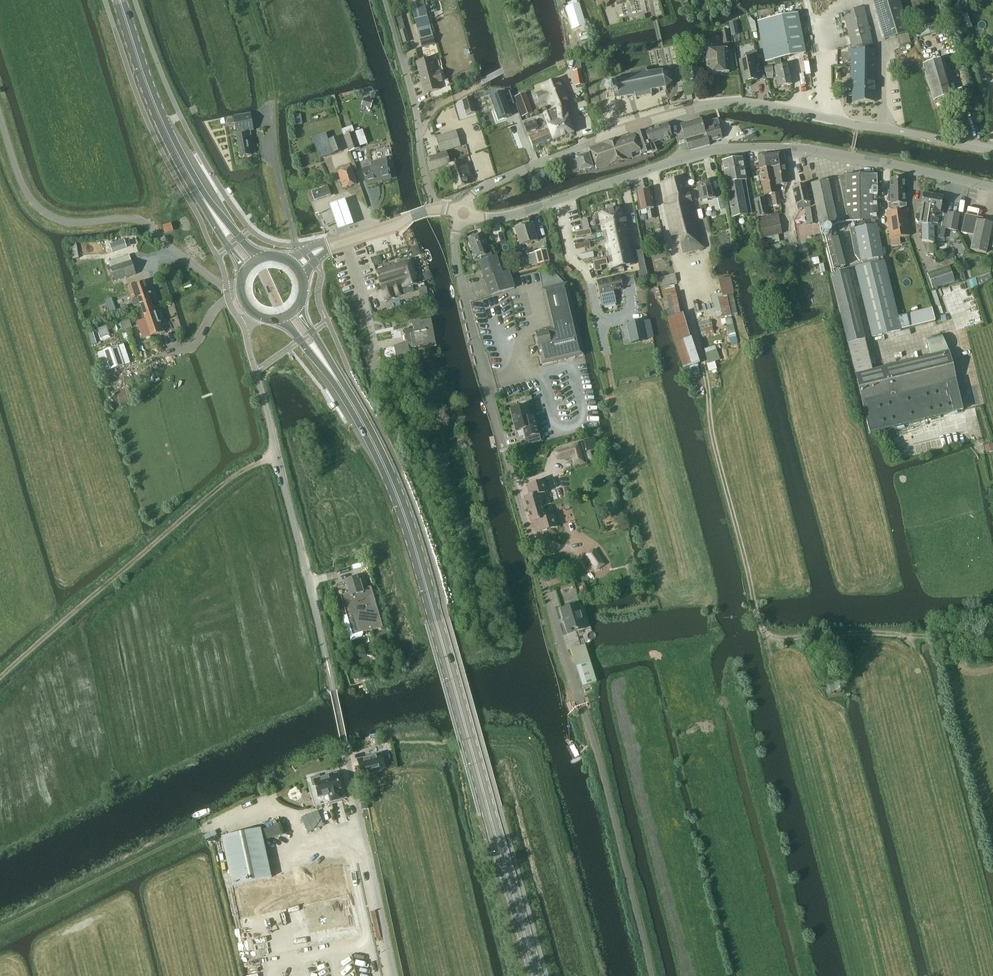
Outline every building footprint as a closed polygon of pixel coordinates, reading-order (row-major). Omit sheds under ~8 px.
[(909,33),(898,0),(880,0),(873,2),(885,40),(909,33)] [(579,3),(564,7),(570,28),(586,24),(579,3)] [(851,51),(850,89),(852,89),(875,89),(875,51),(874,51),(863,8),(843,13),(853,51),(851,51)] [(798,14),(758,22),(766,62),(773,61),(779,60),(805,55),(799,22),(798,14)] [(396,19),(400,31),(405,29),(401,17),(396,19)] [(426,17),(414,20),(417,32),(430,28),(426,17)] [(942,21),(914,29),(916,37),(916,38),(917,38),(944,30),(942,21)] [(417,32),(422,48),(434,44),(430,28),(417,32)] [(728,31),(721,32),(723,44),(730,43),(728,31)] [(707,74),(728,73),(726,50),(705,51),(707,74)] [(746,59),(739,60),(743,83),(757,80),(755,73),(760,72),(756,52),(745,54),(746,59)] [(416,63),(425,94),(439,90),(438,83),(442,82),(439,73),(435,74),(431,59),(416,63)] [(779,60),(773,61),(775,68),(778,87),(792,85),(788,66),(781,67),(779,60)] [(933,101),(951,96),(941,61),(923,66),(933,101)] [(575,86),(583,85),(582,71),(574,72),(575,79),(574,79),(575,86)] [(664,89),(671,83),(669,75),(661,71),(647,74),(646,71),(630,74),(631,77),(611,81),(610,85),(604,86),(607,96),(613,95),(614,100),(634,95),(635,99),(652,95),(651,92),(664,89)] [(550,111),(569,104),(560,80),(541,87),(543,92),(536,95),(539,105),(547,102),(550,111)] [(852,97),(852,102),(875,103),(875,89),(852,89),(852,94),(850,94),(850,97),(852,97)] [(504,92),(490,97),(498,121),(512,117),(508,107),(515,105),(510,91),(504,93),(504,92)] [(517,97),(524,116),(531,114),(524,95),(517,97)] [(471,98),(462,100),(467,116),(475,113),(471,98)] [(371,109),(373,102),(363,99),(361,106),(371,109)] [(569,105),(569,104),(550,111),(551,112),(546,113),(550,125),(557,123),(568,118),(566,106),(569,105)] [(234,118),(235,127),(241,157),(250,155),(247,137),(251,136),(250,131),(253,130),(250,115),(234,118)] [(565,131),(566,136),(573,133),(568,118),(557,123),(561,132),(565,131)] [(524,124),(527,132),(538,128),(536,120),(524,124)] [(709,145),(709,142),(702,125),(700,120),(681,126),(685,140),(688,151),(709,145)] [(716,121),(702,125),(708,142),(709,142),(721,139),(716,121)] [(544,127),(545,130),(550,142),(566,136),(565,131),(561,132),(557,123),(550,125),(544,127)] [(644,132),(652,152),(653,153),(660,151),(657,142),(664,140),(665,142),(671,140),(670,137),(672,136),(668,124),(645,132),(644,132)] [(344,137),(343,137),(349,153),(360,149),(360,147),(354,133),(353,128),(342,132),(344,137)] [(545,130),(529,137),(533,148),(550,142),(545,130)] [(441,153),(460,147),(455,132),(436,138),(441,153)] [(652,152),(644,132),(631,136),(624,138),(632,159),(652,152)] [(320,159),(339,152),(344,151),(339,137),(328,141),(326,134),(313,138),(320,159)] [(632,159),(624,138),(590,149),(597,170),(632,159)] [(457,188),(471,184),(464,161),(456,163),(455,160),(449,162),(446,153),(428,159),(432,171),(449,166),(457,188)] [(773,167),(776,185),(788,183),(783,154),(758,158),(760,169),(773,167)] [(566,175),(594,168),(592,161),(590,162),(588,155),(575,159),(563,162),(566,175)] [(742,160),(722,164),(732,218),(751,214),(742,160)] [(338,174),(339,176),(343,189),(356,184),(350,165),(343,167),(344,172),(338,174)] [(367,184),(391,179),(387,165),(363,170),(367,184)] [(779,205),(776,185),(773,167),(760,169),(764,195),(771,194),(773,206),(779,205)] [(872,337),(902,330),(899,318),(897,319),(885,262),(884,263),(875,221),(878,220),(877,175),(872,175),(872,174),(847,175),(847,176),(839,177),(847,215),(855,256),(859,262),(861,261),(865,267),(857,269),(865,309),(872,337)] [(685,177),(662,183),(665,199),(689,193),(689,191),(685,177)] [(888,195),(888,202),(891,202),(891,204),(899,204),(899,208),(906,208),(906,194),(904,195),(904,180),(890,180),(890,195),(888,195)] [(820,227),(837,224),(827,181),(811,185),(819,221),(817,221),(818,226),(820,226),(820,227)] [(701,201),(715,198),(711,182),(697,185),(701,201)] [(331,196),(328,185),(311,191),(315,201),(331,196)] [(796,204),(797,205),(798,209),(809,206),(805,185),(793,188),(795,197),(793,197),(795,204),(796,204)] [(649,191),(637,194),(640,211),(647,210),(647,211),(649,220),(655,219),(653,210),(653,209),(649,191)] [(665,199),(664,206),(671,237),(679,236),(683,254),(703,249),(689,193),(665,199)] [(928,225),(933,195),(924,194),(922,205),(918,205),(915,221),(917,225),(922,226),(922,242),(934,244),(933,228),(934,228),(934,226),(928,225)] [(934,226),(934,228),(940,229),(943,213),(940,212),(943,197),(933,195),(928,225),(934,226)] [(721,198),(712,200),(715,211),(723,209),(721,198)] [(344,199),(329,204),(338,229),(353,224),(344,199)] [(758,217),(768,215),(766,203),(763,204),(762,199),(754,200),(758,217)] [(623,267),(635,264),(623,209),(615,211),(614,209),(607,210),(607,213),(599,215),(611,269),(619,268),(623,267)] [(815,209),(805,211),(807,225),(817,223),(815,209)] [(890,239),(910,236),(906,212),(887,214),(890,239)] [(956,231),(959,215),(947,213),(945,229),(956,231)] [(986,253),(992,224),(977,221),(978,217),(965,214),(961,233),(973,235),(970,250),(986,253)] [(778,215),(758,220),(763,238),(766,237),(778,235),(782,234),(778,215)] [(587,218),(580,220),(583,230),(590,229),(587,218)] [(534,228),(536,227),(535,222),(515,228),(520,246),(538,241),(534,228)] [(166,234),(174,232),(171,224),(163,226),(166,234)] [(590,229),(575,232),(577,238),(592,235),(590,229)] [(480,236),(468,240),(475,259),(481,257),(482,261),(493,257),(492,253),(491,254),(488,246),(486,246),(484,247),(480,236)] [(831,270),(844,266),(837,238),(824,242),(831,270)] [(127,249),(124,240),(110,245),(113,253),(127,249)] [(589,241),(574,244),(575,250),(590,247),(589,241)] [(538,265),(550,262),(547,250),(536,252),(538,265)] [(642,250),(635,251),(639,271),(646,269),(642,250)] [(593,252),(576,255),(582,260),(594,257),(593,252)] [(482,261),(479,262),(490,296),(514,288),(508,271),(502,273),(496,256),(493,257),(482,261)] [(606,258),(592,261),(595,272),(602,271),(601,266),(607,264),(606,258)] [(136,275),(131,261),(110,268),(115,282),(136,275)] [(408,287),(417,284),(410,262),(376,272),(385,301),(403,295),(401,289),(402,289),(408,287)] [(933,289),(954,282),(949,266),(927,274),(933,289)] [(552,329),(536,333),(543,365),(584,356),(567,284),(556,287),(552,271),(539,274),(543,290),(547,309),(552,329)] [(848,271),(831,275),(856,375),(872,371),(848,271)] [(675,275),(659,279),(662,287),(677,282),(675,275)] [(731,277),(718,280),(721,294),(711,297),(711,298),(717,319),(731,316),(731,317),(738,316),(733,295),(734,294),(731,277)] [(621,278),(597,283),(602,306),(602,307),(616,304),(614,292),(620,291),(623,290),(621,278)] [(142,310),(153,307),(145,282),(128,288),(134,307),(141,305),(142,310)] [(676,293),(674,285),(664,288),(665,290),(662,291),(664,296),(663,296),(667,317),(680,314),(676,293)] [(414,292),(412,286),(408,287),(402,289),(404,295),(413,292),(414,292)] [(158,323),(153,307),(142,310),(145,319),(138,322),(143,338),(164,332),(160,322),(158,323)] [(898,317),(899,318),(902,330),(935,322),(931,309),(898,317)] [(690,338),(683,314),(666,319),(674,343),(690,338)] [(414,329),(409,330),(408,331),(407,331),(407,332),(406,332),(406,333),(406,334),(406,335),(407,344),(394,346),(397,360),(411,358),(409,348),(432,344),(430,331),(433,331),(431,320),(413,324),(414,329)] [(642,320),(627,324),(631,343),(647,340),(642,320)] [(713,327),(711,320),(698,324),(702,338),(714,335),(712,327),(713,327)] [(942,336),(927,340),(930,355),(948,351),(942,336)] [(691,338),(674,344),(683,370),(699,364),(691,338)] [(124,345),(103,352),(109,371),(130,364),(131,364),(124,345)] [(872,371),(856,375),(870,433),(963,411),(949,352),(931,357),(872,371)] [(382,379),(375,383),(379,389),(386,386),(382,379)] [(526,406),(511,410),(516,431),(524,430),(526,438),(538,435),(534,417),(529,418),(526,406)] [(446,408),(440,409),(443,421),(448,420),(446,408)] [(597,448),(594,437),(584,440),(587,451),(597,448)] [(572,445),(554,450),(557,461),(575,456),(572,445)] [(532,448),(525,450),(527,457),(534,455),(532,448)] [(528,511),(543,507),(541,501),(544,500),(542,494),(545,493),(542,482),(544,481),(527,486),(530,496),(524,498),(528,511)] [(544,513),(543,507),(528,511),(532,523),(537,521),(540,532),(558,527),(558,526),(555,527),(552,517),(549,518),(547,512),(544,513)] [(597,571),(605,565),(597,553),(589,559),(597,571)] [(350,593),(341,596),(353,636),(375,629),(383,627),(371,587),(362,590),(360,582),(358,583),(357,579),(348,582),(349,585),(348,586),(350,593)] [(569,634),(586,629),(579,604),(561,609),(569,634)] [(576,666),(590,661),(585,645),(571,649),(576,666)] [(590,661),(576,666),(578,670),(592,666),(590,661)] [(592,666),(578,670),(583,687),(597,682),(592,666)] [(361,775),(385,768),(381,754),(357,760),(361,775)] [(339,767),(306,775),(314,807),(333,802),(342,800),(347,799),(339,767)] [(323,826),(317,811),(302,817),(301,818),(307,833),(323,826)] [(267,840),(281,835),(278,825),(264,830),(267,840)] [(261,829),(220,838),(231,886),(234,886),(248,951),(355,927),(342,866),(271,881),(271,878),(272,877),(261,829)]
